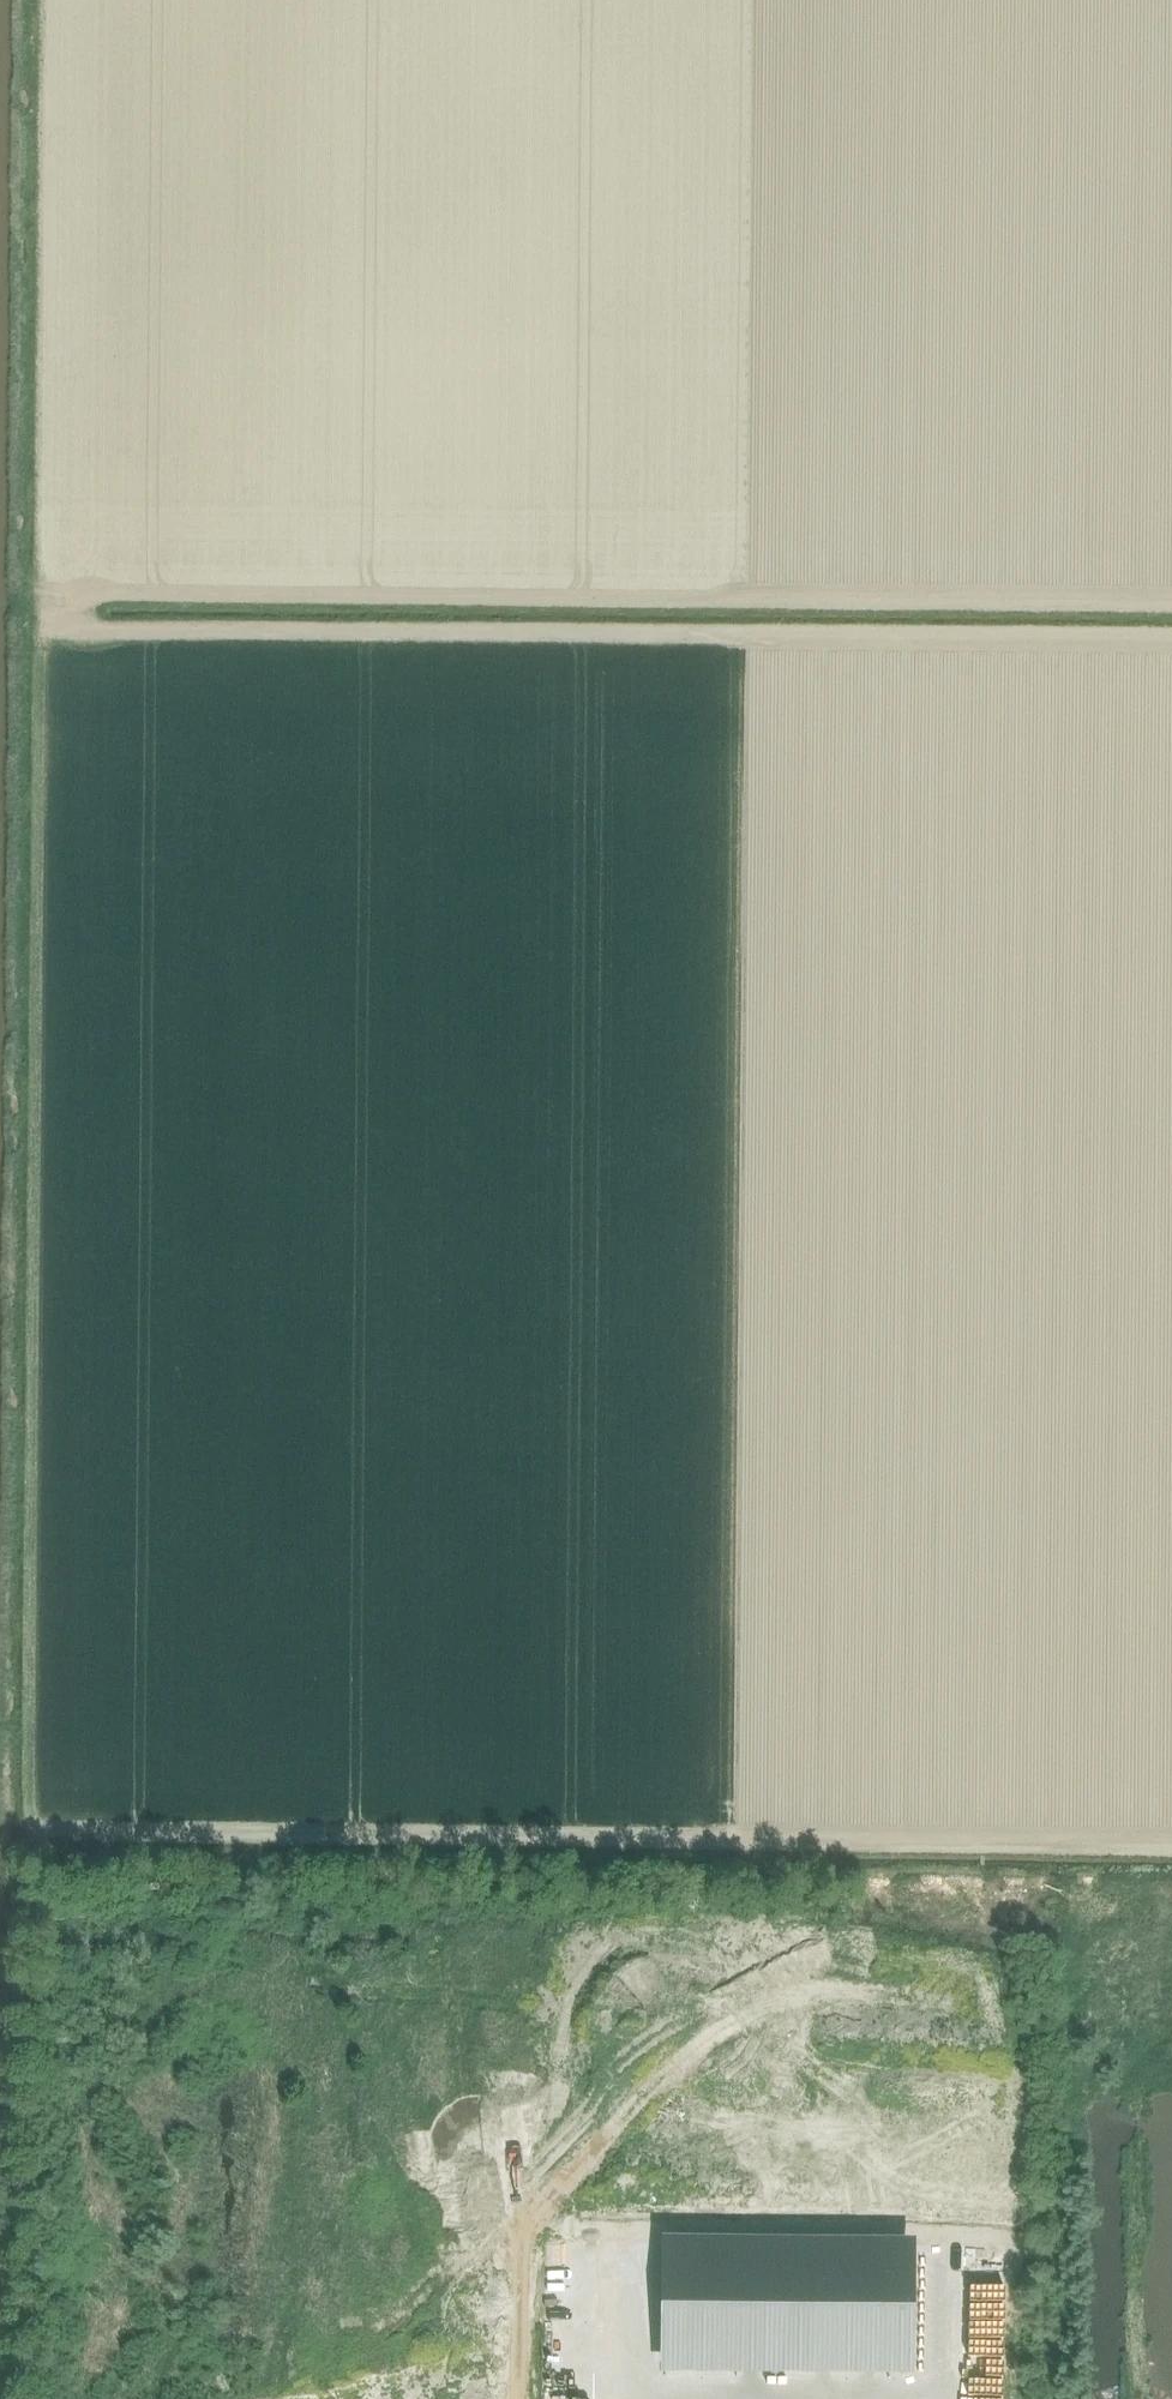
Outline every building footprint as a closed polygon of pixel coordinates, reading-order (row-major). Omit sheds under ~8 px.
[(906,2366),(907,2247),(667,2245),(666,2365),(906,2366)]
